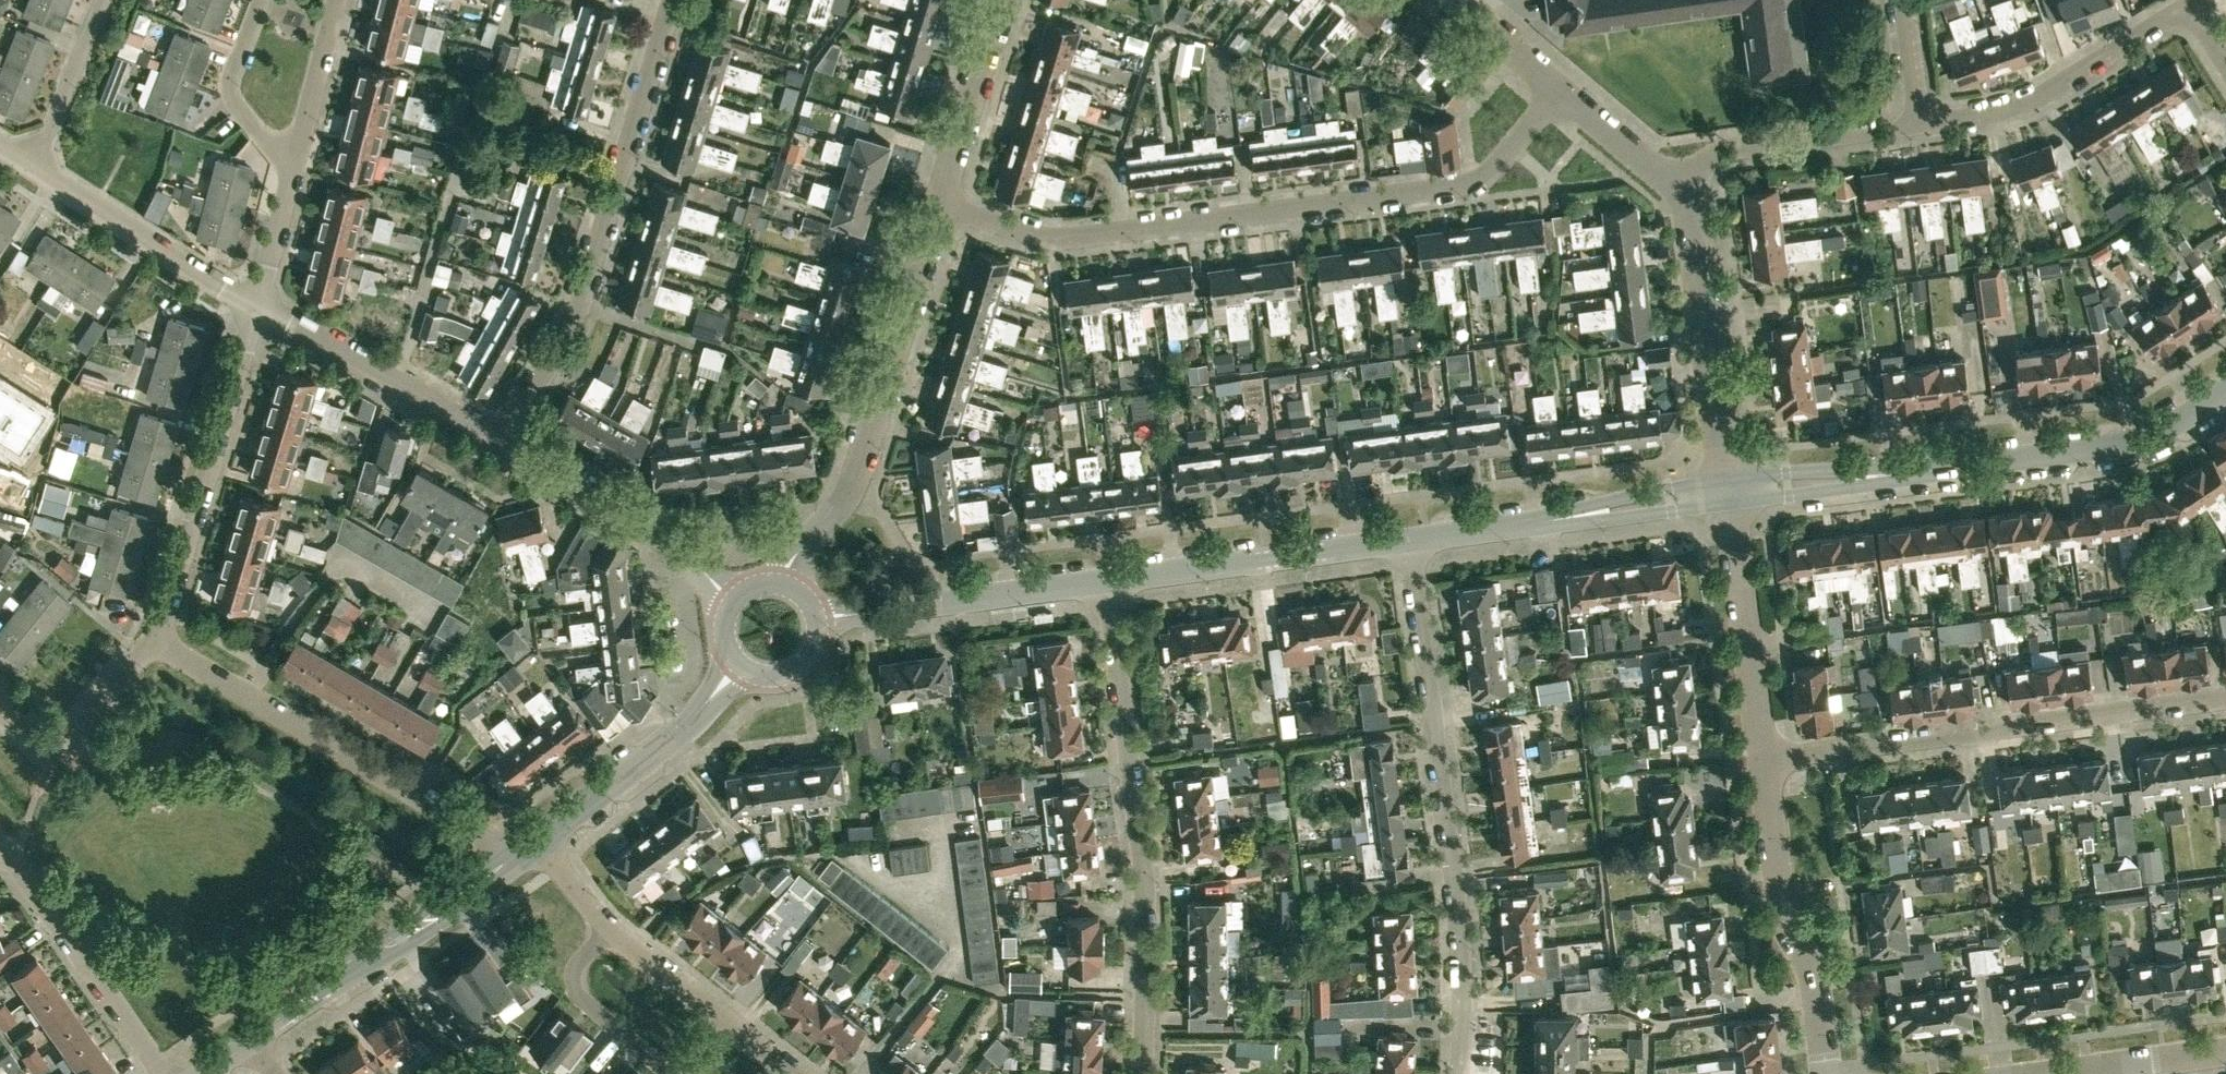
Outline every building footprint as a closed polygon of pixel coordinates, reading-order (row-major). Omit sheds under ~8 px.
[(67,0),(30,0),(25,13),(57,26),(67,0)] [(153,5),(152,2),(149,0),(144,0),(142,4),(143,9),(147,10),(151,9),(153,5)] [(226,0),(189,0),(183,16),(215,29),(226,0)] [(401,0),(380,0),(375,19),(410,28),(412,18),(416,4),(401,0)] [(777,8),(786,11),(789,0),(779,0),(777,8)] [(823,0),(813,0),(808,17),(817,20),(823,0)] [(817,20),(826,23),(833,0),(823,0),(817,20)] [(944,6),(924,0),(888,0),(909,6),(905,18),(938,28),(944,6)] [(1313,0),(1300,0),(1288,14),(1296,20),(1313,0)] [(1296,20),(1303,26),(1325,0),(1313,0),(1296,20)] [(1368,0),(1340,0),(1336,5),(1344,12),(1320,41),(1328,47),(1368,0)] [(1328,47),(1335,53),(1359,25),(1368,32),(1376,23),(1383,14),(1388,9),(1378,0),(1368,0),(1328,47)] [(1552,17),(1565,15),(1567,29),(1743,5),(1753,80),(1782,76),(1783,81),(1809,78),(1807,63),(1797,64),(1788,0),(1549,0),(1552,17)] [(1954,2),(1955,1),(1955,0),(1929,0),(1933,11),(1942,7),(1942,6),(1954,2)] [(2023,61),(2001,0),(1993,0),(1991,1),(2003,33),(1991,38),(2002,69),(2023,61)] [(2021,27),(2011,0),(2001,0),(2023,61),(2045,53),(2034,22),(2021,27)] [(2094,18),(2088,0),(2060,0),(2070,27),(2094,18)] [(2094,18),(2119,9),(2116,0),(2088,0),(2094,18)] [(608,37),(616,12),(581,1),(577,14),(568,12),(565,23),(608,37)] [(1955,3),(1946,6),(1946,8),(1949,16),(1958,12),(1957,10),(1955,3)] [(524,4),(519,20),(545,28),(550,12),(524,4)] [(1974,27),(1967,9),(1958,13),(1981,76),(2002,69),(1991,38),(1986,23),(1974,27)] [(1959,84),(1981,76),(1958,13),(1949,16),(1961,48),(1948,53),(1959,84)] [(1398,27),(1383,14),(1376,23),(1391,35),(1398,27)] [(931,49),(938,28),(905,18),(902,29),(874,21),(871,31),(931,49)] [(410,28),(375,19),(368,47),(402,56),(407,39),(410,28)] [(1043,40),(1103,58),(1104,54),(1097,52),(1098,48),(1087,45),(1086,49),(1076,46),(1082,29),(1050,19),(1043,40)] [(493,45),(500,24),(489,20),(483,41),(493,45)] [(443,37),(446,26),(429,22),(426,32),(443,37)] [(565,51),(601,63),(608,37),(565,23),(562,34),(570,37),(565,51)] [(4,66),(36,78),(51,41),(19,28),(4,66)] [(1253,40),(1240,30),(1231,42),(1243,52),(1253,40)] [(162,69),(195,82),(210,44),(176,31),(162,69)] [(924,71),(931,49),(871,31),(868,41),(896,49),(892,60),(924,71)] [(424,43),(441,47),(443,37),(426,32),(424,43)] [(443,39),(441,47),(447,49),(449,41),(443,39)] [(695,60),(761,81),(763,72),(728,61),(732,49),(701,39),(695,60)] [(1427,47),(1474,88),(1489,70),(1463,49),(1455,58),(1433,39),(1427,47)] [(523,46),(505,40),(497,65),(515,71),(523,46)] [(1101,65),(1103,58),(1043,40),(1037,62),(1068,71),(1073,56),(1101,65)] [(1190,66),(1194,45),(1194,43),(1182,41),(1176,70),(1189,72),(1190,66)] [(844,45),(833,42),(815,66),(835,72),(844,45)] [(1199,67),(1203,46),(1194,45),(1190,66),(1199,67)] [(1458,105),(1474,88),(1427,47),(1420,55),(1442,74),(1433,84),(1458,105)] [(137,59),(147,63),(151,53),(141,49),(137,59)] [(553,61),(549,74),(593,88),(601,63),(565,51),(562,63),(553,61)] [(117,53),(99,98),(123,108),(129,94),(117,89),(129,58),(117,53)] [(758,90),(761,81),(695,60),(689,80),(719,90),(722,79),(758,90)] [(918,92),(924,71),(892,60),(889,72),(861,64),(858,74),(918,92)] [(1064,86),(1068,71),(1037,62),(1030,83),(1090,101),(1092,95),(1064,86)] [(2159,74),(2189,122),(2197,117),(2183,96),(2194,89),(2177,63),(2159,74)] [(357,90),(391,99),(398,73),(364,64),(357,90)] [(195,82),(162,69),(153,65),(140,97),(142,100),(148,105),(147,107),(180,120),(195,82)] [(1270,65),(1268,71),(1277,74),(1279,68),(1270,65)] [(36,78),(4,66),(0,76),(0,108),(21,116),(36,78)] [(486,71),(474,68),(470,81),(482,84),(486,71)] [(799,87),(804,73),(792,69),(788,83),(799,87)] [(1307,71),(1312,99),(1322,98),(1321,85),(1319,74),(1307,71)] [(585,113),(593,88),(549,74),(546,85),(554,87),(550,103),(585,113)] [(911,114),(918,92),(858,74),(855,84),(883,92),(879,104),(911,114)] [(2181,127),(2189,122),(2159,74),(2142,85),(2158,111),(2167,105),(2181,127)] [(716,101),(719,90),(689,80),(683,100),(748,121),(751,112),(716,101)] [(1088,107),(1090,101),(1030,83),(1024,105),(1055,114),(1060,99),(1088,107)] [(2148,117),(2158,111),(2142,85),(2124,96),(2159,153),(2167,148),(2148,117)] [(1363,115),(1359,87),(1346,89),(1350,116),(1363,115)] [(1382,100),(1383,94),(1360,89),(1364,112),(1370,111),(1379,103),(1382,100)] [(384,125),(391,99),(357,90),(350,116),(384,125)] [(408,102),(425,106),(428,96),(411,92),(408,102)] [(1271,96),(1260,97),(1264,123),(1275,122),(1271,96)] [(2151,158),(2159,153),(2124,96),(2106,107),(2122,133),(2132,127),(2151,158)] [(838,107),(849,110),(869,116),(872,106),(842,97),(838,107)] [(1305,98),(1299,99),(1301,113),(1308,112),(1305,98)] [(746,130),(748,121),(683,100),(677,120),(707,129),(710,119),(746,130)] [(423,117),(425,106),(408,102),(406,113),(423,117)] [(518,110),(493,103),(490,113),(515,120),(518,110)] [(1102,108),(1090,104),(1088,112),(1099,116),(1101,111),(1102,108)] [(1052,126),(1055,114),(1024,105),(1017,126),(1076,144),(1079,134),(1052,126)] [(1285,120),(1283,106),(1275,107),(1277,121),(1285,120)] [(2112,139),(2122,133),(2106,107),(2088,118),(2124,175),(2132,170),(2112,139)] [(876,118),(869,116),(849,110),(845,123),(872,131),(876,118)] [(1208,112),(1210,127),(1220,126),(1218,111),(1208,112)] [(812,133),(816,118),(801,114),(797,126),(797,128),(806,131),(812,133)] [(1124,118),(1111,114),(1107,127),(1120,131),(1124,118)] [(1334,163),(1360,159),(1355,125),(1340,127),(1338,115),(1327,117),(1334,163)] [(378,151),(384,125),(350,116),(343,142),(378,151)] [(1327,117),(1316,118),(1317,130),(1303,132),(1307,166),(1334,163),(1327,117)] [(1396,149),(1457,140),(1454,118),(1421,122),(1423,135),(1394,139),(1396,149)] [(2088,118),(2070,129),(2086,156),(2096,149),(2116,180),(2124,175),(2088,118)] [(704,140),(707,129),(677,120),(670,140),(736,161),(739,151),(704,140)] [(1307,166),(1303,132),(1288,134),(1286,122),(1275,124),(1281,170),(1307,166)] [(1255,173),(1281,170),(1275,124),(1264,125),(1266,137),(1250,139),(1255,173)] [(1073,154),(1076,144),(1017,126),(1010,148),(1042,157),(1046,146),(1073,154)] [(1211,179),(1237,175),(1233,141),(1217,143),(1216,132),(1204,133),(1211,179)] [(825,147),(885,164),(891,143),(859,133),(856,145),(828,137),(825,147)] [(1185,182),(1211,179),(1204,133),(1193,135),(1195,146),(1180,148),(1185,182)] [(1185,182),(1180,148),(1165,150),(1164,139),(1153,140),(1158,186),(1185,182)] [(733,170),(736,161),(670,140),(664,161),(694,170),(698,159),(733,170)] [(1132,190),(1158,186),(1153,140),(1141,142),(1143,153),(1127,155),(1132,190)] [(1457,140),(1396,149),(1397,159),(1426,155),(1428,168),(1461,163),(1457,140)] [(371,177),(378,151),(343,142),(337,169),(371,177)] [(395,154),(412,159),(415,148),(398,144),(395,154)] [(435,150),(416,145),(412,159),(431,163),(435,150)] [(2051,178),(2063,174),(2052,145),(2032,152),(2051,205),(2060,202),(2051,178)] [(2211,151),(2217,160),(2225,155),(2220,146),(2211,151)] [(180,165),(184,150),(171,147),(167,162),(180,165)] [(878,186),(885,164),(825,147),(822,157),(850,165),(846,177),(878,186)] [(1039,168),(1042,157),(1010,148),(1004,169),(1063,187),(1066,177),(1039,168)] [(2204,168),(2217,160),(2211,151),(2198,159),(2204,168)] [(2042,208),(2051,205),(2032,152),(2012,159),(2022,188),(2034,184),(2042,208)] [(409,169),(412,159),(395,154),(392,165),(409,169)] [(793,160),(781,156),(772,184),(785,188),(793,160)] [(208,197),(241,206),(252,167),(218,158),(208,197)] [(1985,227),(1984,216),(1980,191),(1992,189),(1988,158),(1967,161),(1976,229),(1985,227)] [(1967,230),(1976,229),(1967,161),(1946,164),(1950,195),(1962,193),(1967,230)] [(1939,196),(1950,195),(1946,164),(1926,167),(1935,234),(1944,233),(1939,196)] [(566,176),(544,169),(530,165),(526,179),(518,176),(515,188),(558,201),(566,176)] [(1925,236),(1935,234),(1926,167),(1905,170),(1909,200),(1920,199),(1925,236)] [(1060,197),(1063,187),(1004,169),(997,191),(1029,200),(1032,188),(1060,197)] [(1898,202),(1909,200),(1905,170),(1884,172),(1892,228),(1901,227),(1898,202)] [(1882,229),(1892,228),(1884,172),(1863,175),(1867,206),(1879,204),(1882,229)] [(474,173),(470,185),(492,192),(496,179),(474,173)] [(1852,173),(1836,176),(1839,196),(1855,194),(1852,173)] [(872,208),(878,186),(846,177),(843,188),(815,180),(812,190),(872,208)] [(2205,193),(2212,189),(2205,177),(2198,181),(2205,193)] [(182,190),(193,193),(196,182),(185,179),(183,187),(182,190)] [(182,190),(183,187),(166,181),(163,189),(181,196),(180,201),(190,204),(193,193),(182,190)] [(502,181),(498,195),(510,198),(514,184),(512,184),(508,182),(502,181)] [(652,201),(717,223),(720,214),(685,202),(688,191),(658,181),(652,201)] [(756,201),(763,203),(768,188),(764,187),(754,183),(749,199),(751,199),(756,201)] [(332,186),(326,212),(360,221),(360,219),(363,210),(367,194),(332,186)] [(1817,194),(1804,196),(1779,199),(1777,187),(1747,191),(1749,212),(1818,203),(1817,194)] [(551,227),(558,201),(515,188),(511,199),(519,201),(515,215),(551,227)] [(865,229),(872,208),(812,190),(809,200),(837,208),(833,220),(865,229)] [(809,200),(787,193),(785,200),(807,207),(809,200)] [(231,245),(241,206),(208,197),(198,236),(231,245)] [(756,225),(763,203),(756,201),(751,199),(750,201),(747,209),(738,206),(735,214),(733,221),(742,223),(755,227),(756,225)] [(715,232),(717,223),(652,201),(646,222),(676,232),(679,221),(715,232)] [(2115,216),(2122,211),(2116,202),(2109,207),(2115,216)] [(1781,218),(1806,214),(1819,213),(1818,203),(1749,212),(1752,233),(1783,229),(1781,218)] [(1,247),(19,218),(0,206),(0,247),(1,247)] [(1573,235),(1637,227),(1634,206),(1604,210),(1605,222),(1582,225),(1581,218),(1571,219),(1570,212),(1552,214),(1555,232),(1572,230),(1573,235)] [(2066,218),(2063,208),(2053,211),(2056,221),(2066,218)] [(450,227),(463,232),(469,214),(456,210),(454,215),(450,227)] [(353,247),(360,221),(326,212),(319,238),(353,247)] [(395,219),(377,214),(375,224),(392,229),(394,221),(395,219)] [(543,252),(551,227),(515,215),(511,229),(503,226),(499,239),(543,252)] [(801,229),(828,237),(832,224),(805,216),(801,229)] [(1522,220),(1531,288),(1540,287),(1535,250),(1547,248),(1543,218),(1522,220)] [(1522,289),(1531,288),(1522,220),(1501,223),(1505,254),(1516,252),(1522,289)] [(672,243),(676,232),(646,222),(639,242),(705,263),(708,254),(672,243)] [(2081,241),(2074,222),(2062,227),(2065,236),(2069,246),(2081,241)] [(1494,256),(1505,254),(1501,223),(1480,226),(1490,294),(1499,292),(1494,256)] [(389,240),(392,229),(375,224),(374,224),(371,235),(389,240)] [(503,226),(495,224),(491,236),(499,239),(503,226)] [(1480,295),(1490,294),(1480,226),(1459,229),(1464,260),(1475,258),(1480,295)] [(1609,252),(1640,247),(1637,227),(1573,235),(1574,245),(1608,240),(1609,252)] [(2047,248),(2060,243),(2060,241),(2054,227),(2046,230),(2041,231),(2043,236),(2047,248)] [(1453,261),(1464,260),(1459,229),(1439,232),(1448,299),(1458,298),(1453,261)] [(1822,235),(1809,237),(1784,240),(1783,229),(1752,233),(1755,254),(1823,245),(1822,235)] [(1439,301),(1448,299),(1439,232),(1418,235),(1422,265),(1434,264),(1439,301)] [(46,308),(79,256),(45,234),(26,263),(53,280),(38,303),(46,308)] [(2214,241),(2210,234),(2198,241),(2202,248),(2214,241)] [(1936,242),(1937,251),(1940,251),(1947,250),(1944,236),(1935,237),(1936,241),(1936,242)] [(349,261),(353,247),(319,238),(312,264),(346,273),(362,277),(365,265),(349,261)] [(535,278),(543,252),(499,239),(496,249),(504,251),(499,267),(535,278)] [(702,271),(705,263),(639,242),(633,262),(664,271),(667,260),(702,271)] [(2097,262),(2111,252),(2105,243),(2091,252),(2091,253),(2097,262)] [(1787,259),(1812,256),(1824,254),(1823,245),(1755,254),(1758,275),(1788,271),(1787,259)] [(1381,248),(1389,316),(1399,315),(1394,278),(1406,276),(1402,246),(1381,248)] [(441,249),(439,255),(450,258),(451,252),(450,248),(446,247),(442,249),(441,249)] [(1575,277),(1642,268),(1640,247),(1609,252),(1610,263),(1574,268),(1575,277)] [(2186,253),(2194,266),(2202,261),(2194,247),(2186,253)] [(1380,317),(1389,316),(1381,248),(1360,251),(1364,282),(1375,280),(1380,317)] [(973,271),(1032,289),(1035,279),(1007,271),(1011,259),(979,249),(973,271)] [(1944,252),(1946,268),(1958,267),(1956,250),(1944,252)] [(1352,284),(1364,282),(1360,251),(1339,254),(1348,322),(1357,320),(1352,284)] [(1339,323),(1348,322),(1339,254),(1318,257),(1322,288),(1334,286),(1339,323)] [(798,268),(858,286),(865,265),(832,255),(829,266),(801,258),(798,268)] [(57,303),(66,289),(95,307),(113,278),(79,256),(46,308),(56,315),(62,306),(57,303)] [(2122,280),(2131,274),(2121,258),(2112,265),(2122,280)] [(1291,329),(1289,316),(1286,292),(1298,291),(1294,260),(1273,263),(1282,331),(1291,329)] [(2060,261),(2039,264),(2041,277),(2062,274),(2060,261)] [(2223,310),(2209,289),(2204,281),(2214,275),(2203,261),(2194,266),(2199,274),(2192,279),(2196,284),(2180,295),(2199,325),(2223,310)] [(660,282),(664,271),(633,262),(627,282),(693,302),(696,293),(660,282)] [(1272,332),(1282,331),(1273,263),(1252,266),(1256,296),(1267,295),(1272,332)] [(340,299),(346,273),(312,264),(305,290),(340,299)] [(364,275),(381,280),(383,269),(366,265),(364,275)] [(1171,268),(1179,335),(1188,334),(1184,297),(1195,296),(1191,265),(1171,268)] [(1245,298),(1256,296),(1252,266),(1231,269),(1240,336),(1250,335),(1245,298)] [(2000,267),(1977,270),(1983,313),(2006,310),(2000,267)] [(852,308),(858,286),(798,268),(795,278),(823,286),(819,298),(852,308)] [(1170,337),(1179,335),(1171,268),(1150,271),(1154,301),(1165,300),(1170,337)] [(1614,293),(1645,289),(1642,268),(1575,277),(1576,286),(1613,282),(1614,293)] [(1231,337),(1240,336),(1231,269),(1210,271),(1214,302),(1226,301),(1231,337)] [(1029,299),(1032,289),(973,271),(966,292),(997,302),(1001,291),(1029,299)] [(1142,303),(1154,301),(1150,271),(1129,273),(1138,339),(1147,338),(1142,303)] [(1139,350),(1138,339),(1129,273),(1108,276),(1112,307),(1124,305),(1130,351),(1139,350)] [(2062,274),(2041,277),(2042,286),(2063,283),(2062,274)] [(378,290),(381,280),(364,275),(361,286),(378,290)] [(1101,308),(1112,307),(1108,276),(1087,279),(1096,346),(1106,345),(1101,308)] [(1911,279),(1914,300),(1927,298),(1925,278),(1919,278),(1911,279)] [(1087,348),(1096,346),(1087,279),(1066,282),(1070,312),(1082,311),(1087,348)] [(2152,288),(2146,280),(2142,282),(2138,285),(2143,292),(2147,298),(2151,295),(2155,293),(2152,288)] [(540,300),(520,288),(508,281),(502,292),(494,288),(487,300),(527,323),(540,300)] [(690,311),(693,302),(627,282),(621,302),(651,312),(655,300),(690,311)] [(2101,299),(2105,312),(2117,305),(2114,300),(2121,296),(2113,283),(2102,290),(2105,297),(2101,299)] [(1875,286),(1860,288),(1862,299),(1876,297),(1875,291),(1875,286)] [(1580,318),(1648,310),(1645,289),(1614,293),(1616,304),(1579,309),(1580,318)] [(2099,298),(2096,290),(2082,293),(2084,302),(2099,298)] [(994,314),(997,302),(966,292),(959,314),(1019,332),(1022,322),(994,314)] [(446,311),(450,298),(443,296),(438,294),(434,307),(446,311)] [(2177,340),(2199,325),(2180,295),(2157,310),(2177,340)] [(845,329),(852,308),(819,298),(816,309),(788,301),(785,311),(845,329)] [(2039,299),(2031,300),(2032,309),(2034,315),(2035,315),(2041,314),(2044,313),(2041,298),(2039,299)] [(755,313),(758,304),(742,299),(738,313),(753,318),(755,313)] [(1772,357),(1804,353),(1798,313),(1808,312),(1806,299),(1780,302),(1783,327),(1775,328),(1776,338),(1769,339),(1770,342),(1769,345),(1769,352),(1771,354),(1772,357)] [(514,346),(527,323),(487,300),(481,310),(489,314),(482,328),(514,346)] [(2099,302),(2086,305),(2093,330),(2105,327),(2099,302)] [(2117,305),(2105,313),(2115,328),(2127,321),(2117,305)] [(1978,316),(1977,307),(1961,309),(1963,319),(1978,316)] [(2154,355),(2177,340),(2157,310),(2145,318),(2138,308),(2130,314),(2136,323),(2134,325),(2154,355)] [(458,319),(428,309),(421,332),(438,338),(442,328),(454,332),(458,319)] [(729,316),(711,310),(703,336),(720,342),(729,316)] [(1643,332),(1651,331),(1648,310),(1580,318),(1581,328),(1618,323),(1620,335),(1643,332)] [(839,351),(845,329),(785,311),(782,320),(810,329),(806,341),(839,351)] [(1015,342),(1019,332),(959,314),(953,335),(984,345),(988,334),(1015,342)] [(2045,316),(2036,318),(2039,333),(2048,331),(2045,316)] [(159,356),(192,366),(204,327),(171,317),(159,356)] [(1580,318),(1568,320),(1569,329),(1581,328),(1580,318)] [(108,326),(109,341),(135,340),(135,325),(108,326)] [(501,369),(514,346),(482,328),(474,341),(466,337),(461,346),(501,369)] [(88,351),(97,337),(86,330),(77,344),(88,351)] [(1420,332),(1406,334),(1408,349),(1422,347),(1420,332)] [(1643,332),(1620,335),(1622,344),(1644,342),(1643,332)] [(981,356),(984,345),(953,335),(946,357),(1006,374),(1009,364),(981,356)] [(1239,351),(1252,349),(1250,336),(1237,338),(1239,351)] [(1912,336),(1904,337),(1906,351),(1909,351),(1916,350),(1914,336),(1912,336)] [(134,349),(144,352),(147,341),(137,338),(134,349)] [(1536,365),(1532,339),(1510,342),(1514,367),(1536,365)] [(832,372),(839,351),(806,341),(803,352),(775,344),(772,353),(832,372)] [(2102,377),(2098,352),(2097,341),(2069,345),(2075,381),(2102,377)] [(1647,347),(1649,363),(1672,360),(1670,344),(1647,347)] [(2047,384),(2075,381),(2069,345),(2042,348),(2047,384)] [(488,392),(501,369),(461,346),(453,359),(461,364),(456,374),(488,392)] [(1497,359),(1495,348),(1491,349),(1482,350),(1484,361),(1497,359)] [(2020,388),(2047,384),(2042,348),(2015,352),(2020,388)] [(144,352),(134,349),(131,359),(141,362),(144,352)] [(19,357),(9,350),(4,359),(14,365),(19,357)] [(1234,360),(1232,350),(1214,353),(1217,370),(1235,368),(1234,360)] [(1318,362),(1316,351),(1306,352),(1307,364),(1317,362),(1318,362)] [(825,394),(832,372),(772,353),(769,363),(797,372),(793,384),(825,394)] [(1775,386),(1807,381),(1804,353),(1772,357),(1775,386)] [(181,405),(192,366),(159,356),(148,395),(181,405)] [(29,363),(19,357),(14,365),(23,371),(29,363)] [(1003,384),(1006,374),(946,357),(939,378),(971,387),(975,376),(1003,384)] [(1391,358),(1377,360),(1379,374),(1394,372),(1391,358)] [(1970,395),(1967,370),(1965,358),(1938,362),(1943,398),(1970,395)] [(1915,402),(1943,398),(1938,362),(1909,366),(1915,402)] [(1206,366),(1188,368),(1190,384),(1208,381),(1206,366)] [(1332,377),(1331,366),(1303,370),(1305,381),(1332,377)] [(1858,376),(1857,366),(1843,368),(1845,378),(1858,376)] [(1888,405),(1915,402),(1909,366),(1883,369),(1888,405)] [(281,368),(274,395),(308,404),(326,409),(329,401),(330,399),(311,393),(316,378),(281,368)] [(108,377),(84,369),(80,381),(104,389),(108,377)] [(1643,369),(1631,370),(1633,380),(1642,380),(1644,379),(1643,369)] [(53,379),(43,372),(38,381),(48,387),(53,379)] [(1182,372),(1173,373),(1173,383),(1183,383),(1182,372)] [(574,433),(605,379),(595,373),(581,399),(570,393),(554,421),(574,433)] [(1283,373),(1280,373),(1268,375),(1270,387),(1281,385),(1284,382),(1283,373)] [(1863,377),(1854,378),(1855,391),(1866,390),(1865,382),(1865,377),(1863,377)] [(968,399),(971,387),(939,378),(933,399),(992,417),(1003,420),(1006,410),(968,399)] [(63,385),(53,379),(48,387),(58,393),(63,385)] [(574,433),(593,444),(610,415),(599,409),(614,384),(605,379),(574,433)] [(1853,385),(1853,379),(1836,380),(1837,392),(1846,391),(1854,391),(1853,385)] [(1678,408),(1659,411),(1659,407),(1646,408),(1642,380),(1633,380),(1632,381),(1640,443),(1663,440),(1662,435),(1677,433),(1681,428),(1678,408)] [(1812,416),(1809,399),(1827,397),(1824,380),(1807,382),(1807,381),(1775,386),(1776,388),(1775,391),(1775,397),(1777,400),(1778,404),(1784,403),(1786,413),(1794,412),(1795,418),(1812,416)] [(1618,446),(1640,443),(1632,381),(1621,382),(1625,411),(1614,413),(1618,446)] [(1618,446),(1614,413),(1602,414),(1598,385),(1588,387),(1596,449),(1618,446)] [(17,397),(0,386),(0,424),(17,397)] [(1202,386),(1189,388),(1190,396),(1203,394),(1202,386)] [(1574,451),(1596,449),(1588,387),(1577,388),(1581,417),(1569,418),(1574,451)] [(1161,414),(1157,389),(1132,392),(1136,417),(1161,414)] [(815,398),(790,390),(787,402),(811,410),(815,398)] [(1182,390),(1164,392),(1166,419),(1184,418),(1182,390)] [(1574,451),(1569,418),(1558,420),(1554,391),(1543,393),(1552,454),(1574,451)] [(1476,393),(1478,406),(1488,405),(1486,392),(1476,393)] [(1468,407),(1478,406),(1476,393),(1466,394),(1468,407)] [(1529,457),(1552,454),(1543,393),(1533,394),(1537,423),(1524,424),(1529,457)] [(301,431),(308,404),(274,395),(267,421),(301,431)] [(613,455),(643,400),(634,395),(620,420),(610,415),(593,444),(613,455)] [(1866,396),(1855,397),(1856,405),(1866,404),(1866,396)] [(0,424),(0,442),(18,454),(44,414),(17,397),(0,424)] [(1305,397),(1290,399),(1293,416),(1307,414),(1305,397)] [(989,427),(992,417),(933,399),(926,421),(958,431),(962,419),(989,427)] [(1424,400),(1425,413),(1435,412),(1433,399),(1424,400)] [(643,400),(613,455),(633,466),(649,437),(638,431),(652,406),(643,400)] [(1416,414),(1425,413),(1424,400),(1414,401),(1416,414)] [(326,412),(343,416),(346,406),(329,401),(326,409),(326,412)] [(1043,407),(1044,420),(1058,418),(1056,405),(1043,407)] [(1371,407),(1373,420),(1383,419),(1381,406),(1371,407)] [(1337,433),(1334,407),(1326,408),(1327,418),(1325,419),(1327,434),(1337,433)] [(1363,421),(1373,420),(1371,407),(1362,408),(1363,421)] [(783,424),(793,423),(791,410),(781,411),(783,424)] [(773,418),(774,425),(783,424),(781,411),(772,413),(773,418)] [(131,451),(164,461),(176,422),(143,412),(131,451)] [(339,427),(343,416),(326,412),(323,422),(339,427)] [(1489,414),(1479,415),(1484,452),(1510,449),(1505,412),(1489,414)] [(1303,429),(1313,428),(1311,415),(1302,416),(1303,429)] [(1458,456),(1484,452),(1479,415),(1453,419),(1458,456)] [(1294,431),(1303,429),(1302,416),(1292,418),(1294,431)] [(741,422),(740,417),(730,418),(731,423),(732,431),(742,430),(741,422)] [(720,425),(721,432),(732,431),(731,423),(730,418),(720,420),(720,425)] [(64,419),(61,430),(91,439),(114,446),(118,435),(64,419)] [(1432,459),(1458,456),(1453,419),(1427,422),(1432,459)] [(293,457),(301,431),(267,421),(259,448),(293,457)] [(1406,463),(1432,459),(1427,422),(1401,426),(1406,463)] [(1259,423),(1250,425),(1251,438),(1261,436),(1259,423)] [(679,438),(690,436),(689,429),(688,424),(678,425),(678,430),(679,438)] [(678,430),(678,425),(667,426),(668,432),(669,439),(670,439),(679,438),(678,430)] [(1242,439),(1251,438),(1250,425),(1240,426),(1242,439)] [(366,457),(357,487),(373,491),(376,480),(391,484),(395,468),(401,469),(411,433),(388,426),(378,460),(366,457)] [(1374,429),(1379,466),(1406,463),(1401,426),(1384,428),(1374,429)] [(1019,429),(1009,427),(1006,438),(1017,441),(1019,429)] [(2208,439),(2225,468),(2225,427),(2208,439)] [(1353,470),(1379,466),(1374,429),(1348,433),(1353,470)] [(1197,433),(1199,446),(1209,445),(1207,432),(1197,433)] [(816,470),(811,433),(785,436),(790,473),(816,470)] [(1189,447),(1199,446),(1197,433),(1188,434),(1189,447)] [(1318,437),(1305,439),(1310,476),(1336,472),(1331,435),(1318,437)] [(773,438),(759,439),(763,477),(790,473),(785,436),(773,438)] [(101,457),(102,454),(111,457),(114,446),(91,439),(87,452),(101,457)] [(737,480),(763,477),(759,439),(732,443),(737,480)] [(1284,479),(1310,476),(1305,439),(1279,442),(1284,479)] [(1262,444),(1252,446),(1257,483),(1284,479),(1279,442),(1262,444)] [(707,446),(711,484),(737,480),(732,443),(707,446)] [(921,471),(982,463),(981,453),(952,456),(951,444),(918,449),(921,471)] [(685,487),(711,484),(707,446),(681,449),(685,487)] [(1163,506),(1162,502),(1159,473),(1146,475),(1142,446),(1132,448),(1141,509),(1163,506)] [(1231,486),(1257,483),(1252,446),(1226,449),(1231,486)] [(286,484),(293,457),(259,448),(252,474),(286,484)] [(1118,512),(1141,509),(1132,448),(1122,449),(1125,478),(1114,479),(1118,512)] [(685,487),(681,449),(654,453),(659,490),(685,487)] [(1205,490),(1231,486),(1226,449),(1200,453),(1205,490)] [(164,461),(131,451),(127,462),(120,490),(153,500),(164,461)] [(310,462),(327,467),(330,457),(313,452),(310,462)] [(1118,512),(1114,479),(1102,481),(1098,452),(1088,453),(1094,502),(1096,515),(1118,512)] [(1096,515),(1094,502),(1088,453),(1077,455),(1081,484),(1070,485),(1074,518),(1096,515)] [(1179,493),(1205,490),(1200,453),(1174,456),(1179,493)] [(2221,492),(2225,488),(2225,477),(2213,457),(2193,470),(2225,517),(2225,500),(2221,492)] [(1074,518),(1070,485),(1058,487),(1054,458),(1044,459),(1051,521),(1074,518)] [(1029,524),(1051,521),(1044,459),(1033,461),(1037,489),(1025,491),(1029,524)] [(324,477),(327,467),(310,462),(307,472),(324,477)] [(924,493),(957,489),(955,477),(984,474),(982,463),(921,471),(924,493)] [(419,520),(441,482),(418,469),(403,495),(415,501),(403,521),(396,535),(395,535),(407,542),(412,532),(419,520)] [(2225,526),(2225,517),(2193,470),(2173,483),(2193,510),(2205,502),(2222,529),(2225,526)] [(46,480),(40,502),(39,506),(64,513),(71,487),(46,480)] [(437,513),(450,521),(461,502),(465,495),(441,482),(419,520),(430,526),(437,513)] [(2176,521),(2193,510),(2173,483),(2158,493),(2148,494),(2151,517),(2172,514),(2176,521)] [(989,507),(988,502),(987,496),(958,500),(957,489),(924,493),(927,516),(989,507)] [(2148,517),(2151,517),(2148,494),(2124,498),(2130,556),(2131,562),(2141,561),(2136,530),(2149,528),(2148,517)] [(279,505),(267,502),(246,495),(238,521),(272,531),(279,505)] [(473,534),(488,508),(465,495),(461,502),(450,521),(436,546),(445,551),(454,536),(458,538),(463,528),(473,534)] [(2131,562),(2130,556),(2124,498),(2102,500),(2106,534),(2118,532),(2122,563),(2131,562)] [(2079,537),(2106,534),(2102,500),(2087,502),(2085,506),(2085,514),(2069,516),(2072,538),(2074,538),(2077,558),(2088,556),(2087,546),(2080,547),(2079,537)] [(103,545),(136,555),(148,516),(115,506),(103,545)] [(520,512),(538,577),(547,574),(537,539),(549,535),(540,506),(520,512)] [(963,534),(961,521),(990,517),(989,507),(927,516),(930,538),(963,534)] [(1012,508),(996,510),(999,534),(1016,532),(1012,508)] [(2072,538),(2069,516),(2051,518),(2050,511),(2047,508),(2033,510),(2038,543),(2056,540),(2059,560),(2072,559),(2069,539),(2072,538)] [(2025,544),(2038,543),(2033,510),(2011,512),(2019,571),(2020,577),(2029,576),(2025,544)] [(342,515),(330,512),(325,526),(338,530),(342,515)] [(529,579),(538,577),(520,512),(499,517),(507,547),(519,544),(529,579)] [(2020,577),(2019,571),(2011,512),(1989,515),(1993,549),(2006,547),(2011,578),(2020,577)] [(389,513),(381,526),(396,535),(403,521),(389,513)] [(26,521),(0,514),(0,524),(24,530),(26,521)] [(344,514),(337,539),(348,545),(360,523),(344,514)] [(40,527),(58,532),(62,522),(44,516),(40,527)] [(1980,582),(1979,574),(1976,551),(1988,549),(1984,516),(1962,519),(1970,575),(1971,583),(1980,582)] [(66,532),(98,542),(102,527),(71,518),(66,532)] [(560,587),(566,587),(628,579),(625,557),(632,546),(584,519),(558,565),(560,587)] [(1971,583),(1970,575),(1962,519),(1941,522),(1946,555),(1958,553),(1962,584),(1971,583)] [(264,557),(272,531),(238,521),(230,547),(264,557)] [(1934,556),(1946,555),(1941,522),(1921,524),(1928,580),(1929,589),(1938,588),(1934,556)] [(360,523),(348,545),(358,551),(371,529),(360,523)] [(1929,589),(1928,580),(1921,524),(1900,527),(1904,560),(1916,559),(1921,590),(1929,589)] [(2165,525),(2155,526),(2156,536),(2166,535),(2165,525)] [(288,536),(305,541),(308,531),(292,526),(288,536)] [(1892,562),(1904,560),(1900,527),(1879,530),(1887,594),(1896,593),(1892,562)] [(371,529),(358,551),(369,557),(381,535),(371,529)] [(1861,598),(1869,597),(1865,566),(1878,564),(1873,531),(1852,534),(1859,589),(1861,598)] [(960,534),(938,537),(940,550),(962,547),(960,534)] [(1861,598),(1859,589),(1852,534),(1831,536),(1836,570),(1848,568),(1852,599),(1861,598)] [(381,535),(369,557),(380,563),(392,541),(381,535)] [(328,548),(305,541),(288,536),(285,547),(325,558),(328,548)] [(1836,570),(1831,536),(1810,539),(1815,573),(1818,594),(1819,605),(1828,604),(1824,571),(1836,570)] [(83,551),(86,540),(77,538),(74,548),(83,551)] [(1779,577),(1815,573),(1810,539),(1789,542),(1790,552),(1776,554),(1779,577)] [(392,541),(380,563),(390,569),(402,547),(392,541)] [(5,542),(0,551),(0,566),(4,568),(15,548),(5,542)] [(124,594),(136,555),(103,545),(91,584),(124,594)] [(256,583),(264,557),(230,547),(222,573),(256,583)] [(402,547),(390,569),(401,575),(413,553),(402,547)] [(442,558),(432,552),(427,561),(438,567),(442,558)] [(413,553),(401,575),(411,581),(424,559),(413,553)] [(63,555),(54,566),(71,580),(80,569),(63,555)] [(1650,560),(1655,595),(1671,593),(1672,598),(1681,597),(1680,592),(1681,592),(1676,557),(1650,560)] [(424,559),(411,581),(422,587),(434,565),(424,559)] [(1627,599),(1655,595),(1650,560),(1623,564),(1627,599)] [(2219,574),(2224,573),(2222,566),(2221,562),(2217,564),(2204,567),(2206,572),(2207,578),(2219,574)] [(1601,602),(1627,599),(1623,564),(1596,567),(1601,602)] [(434,565),(422,587),(432,593),(445,571),(434,565)] [(1582,605),(1601,602),(1596,567),(1568,571),(1573,606),(1574,611),(1583,610),(1582,605)] [(1554,597),(1550,569),(1534,571),(1538,599),(1554,597)] [(445,571),(432,593),(443,599),(455,577),(445,571)] [(248,609),(256,583),(222,573),(214,598),(248,609)] [(544,590),(559,587),(557,575),(542,578),(544,590)] [(2022,588),(2031,587),(2029,576),(2020,577),(2022,588)] [(273,588),(290,593),(293,582),(276,577),(273,588)] [(455,577),(443,599),(453,605),(466,583),(455,577)] [(17,610),(44,632),(70,600),(43,578),(17,610)] [(597,605),(631,601),(628,579),(566,587),(567,597),(595,594),(597,605)] [(1463,612),(1498,608),(1496,590),(1500,589),(1499,580),(1494,581),(1459,585),(1463,612)] [(4,599),(11,590),(0,582),(0,596),(4,599)] [(2211,587),(2189,590),(2192,607),(2213,604),(2211,587)] [(286,603),(290,593),(273,588),(270,598),(286,603)] [(1518,606),(1530,604),(1529,594),(1516,596),(1518,606)] [(1809,606),(1819,605),(1818,594),(1808,595),(1809,606)] [(2020,596),(2011,596),(2001,597),(2002,608),(2012,607),(2021,606),(2020,600),(2020,596)] [(2066,608),(2078,606),(2077,597),(2065,598),(2066,608)] [(1339,601),(1345,637),(1372,634),(1378,633),(1375,612),(1369,613),(1368,604),(1358,606),(1357,599),(1353,599),(1350,599),(1344,599),(1341,601),(1339,601)] [(1993,604),(1992,599),(1974,601),(1976,613),(1994,611),(1993,604)] [(342,617),(334,632),(343,637),(352,622),(354,623),(363,608),(351,601),(342,617)] [(571,631),(634,623),(631,601),(597,605),(599,617),(570,621),(571,631)] [(1317,641),(1345,637),(1339,601),(1311,605),(1317,641)] [(1530,604),(1518,606),(1519,615),(1532,614),(1530,604)] [(1317,641),(1311,605),(1307,606),(1304,605),(1298,605),(1295,607),(1292,608),(1293,614),(1283,616),(1284,624),(1278,625),(1281,646),(1287,645),(1317,641)] [(1954,613),(1953,605),(1938,607),(1939,621),(1955,619),(1954,613)] [(1856,626),(1864,625),(1862,606),(1853,607),(1856,626)] [(2089,622),(2098,621),(2096,606),(2087,607),(2089,622)] [(2105,606),(2096,606),(2098,621),(2106,620),(2105,606)] [(1466,639),(1502,635),(1498,608),(1463,612),(1466,639)] [(44,632),(17,610),(0,631),(0,648),(18,663),(44,632)] [(386,622),(399,628),(404,616),(392,610),(386,622)] [(334,632),(342,617),(333,611),(324,626),(334,632)] [(449,611),(443,622),(465,634),(471,624),(449,611)] [(1657,614),(1661,641),(1687,638),(1685,625),(1668,627),(1666,613),(1657,614)] [(1220,617),(1225,653),(1252,650),(1258,649),(1255,628),(1249,629),(1248,620),(1238,622),(1237,615),(1233,615),(1230,615),(1224,615),(1222,617),(1220,617)] [(2012,615),(1990,617),(1992,634),(2014,632),(2012,615)] [(1196,657),(1225,653),(1220,617),(1191,621),(1196,657)] [(1983,635),(1991,634),(1990,620),(1981,621),(1983,635)] [(2156,635),(2154,620),(2145,622),(2145,628),(2147,636),(2156,635)] [(1196,657),(1191,621),(1188,622),(1185,621),(1179,621),(1176,623),(1172,624),(1173,630),(1163,632),(1164,640),(1158,641),(1161,662),(1167,661),(1196,657)] [(1981,621),(1972,622),(1974,636),(1983,635),(1981,621)] [(443,622),(437,632),(459,644),(465,634),(443,622)] [(1605,639),(1603,622),(1595,622),(1596,648),(1604,647),(1603,639),(1605,639)] [(1830,622),(1822,623),(1823,636),(1832,635),(1831,629),(1830,622)] [(603,649),(636,645),(634,623),(571,631),(573,642),(601,638),(603,649)] [(518,624),(501,637),(516,658),(534,645),(518,624)] [(1569,628),(1572,652),(1585,651),(1582,627),(1569,628)] [(1631,631),(1632,644),(1642,643),(1641,630),(1631,631)] [(1623,646),(1632,644),(1631,631),(1621,633),(1623,646)] [(1920,634),(1912,635),(1913,649),(1922,648),(1920,634)] [(2037,634),(2027,635),(2029,650),(2036,649),(2039,649),(2038,641),(2037,634)] [(1470,665),(1505,661),(1502,635),(1466,639),(1470,665)] [(1843,647),(1842,635),(1827,637),(1828,648),(1843,647)] [(1912,635),(1909,635),(1903,636),(1905,650),(1913,649),(1912,635)] [(1038,669),(1073,664),(1070,637),(1035,642),(1030,643),(1031,652),(1036,651),(1038,669)] [(307,677),(321,652),(298,638),(283,663),(307,677)] [(381,659),(390,644),(381,639),(372,654),(381,659)] [(2183,682),(2210,678),(2206,642),(2178,646),(2183,682)] [(399,650),(390,644),(381,659),(391,665),(399,650)] [(586,676),(639,668),(636,645),(603,649),(605,661),(576,665),(577,677),(578,679),(586,674),(586,676)] [(2156,685),(2183,682),(2178,646),(2151,649),(2156,685)] [(2066,697),(2094,694),(2087,647),(2060,650),(2061,661),(2066,697)] [(1520,659),(1535,657),(1534,648),(1519,650),(1520,659)] [(2128,689),(2156,685),(2151,649),(2124,653),(2128,689)] [(331,691),(345,666),(321,652),(307,677),(331,691)] [(1639,653),(1624,654),(1625,663),(1640,661),(1639,653)] [(913,659),(918,693),(949,689),(948,681),(953,680),(950,662),(944,663),(943,655),(913,659)] [(1689,660),(1679,661),(1679,656),(1663,658),(1664,663),(1654,665),(1658,691),(1693,687),(1689,660)] [(1536,667),(1535,657),(1520,659),(1521,669),(1536,667)] [(887,697),(918,693),(913,659),(883,663),(884,671),(879,672),(881,690),(886,690),(887,697)] [(1006,673),(1021,671),(1020,661),(1005,664),(1006,673)] [(1319,662),(1320,677),(1330,677),(1329,661),(1319,662)] [(1509,688),(1505,661),(1470,665),(1474,693),(1509,688)] [(2039,701),(2066,697),(2061,661),(2034,665),(2039,701)] [(1795,698),(1830,693),(1828,678),(1834,677),(1832,662),(1795,667),(1796,677),(1793,677),(1795,698)] [(525,678),(514,664),(499,676),(509,690),(525,678)] [(1042,696),(1077,691),(1073,664),(1038,669),(1042,696)] [(2012,704),(2039,701),(2034,665),(2007,668),(2012,704)] [(355,705),(369,680),(345,666),(331,691),(355,705)] [(1871,666),(1858,668),(1862,690),(1875,687),(1871,666)] [(419,681),(428,686),(437,673),(427,667),(419,681)] [(567,684),(607,738),(633,718),(652,700),(642,690),(639,668),(586,676),(586,674),(578,679),(577,677),(567,684)] [(1021,671),(1006,673),(1007,683),(1022,681),(1021,671)] [(427,714),(437,692),(446,678),(437,673),(428,686),(416,707),(417,708),(402,733),(426,747),(441,722),(427,714)] [(1977,709),(1975,697),(1980,696),(1978,684),(1973,684),(1972,673),(1946,676),(1951,712),(1977,709)] [(1923,716),(1951,712),(1946,676),(1919,680),(1923,716)] [(1264,679),(1266,694),(1276,693),(1274,677),(1264,679)] [(1362,681),(1368,726),(1394,723),(1392,708),(1381,709),(1377,679),(1362,681)] [(1541,700),(1571,694),(1569,679),(1539,685),(1541,700)] [(379,719),(393,694),(369,680),(355,705),(379,719)] [(1895,720),(1923,716),(1919,680),(1890,684),(1895,720)] [(534,693),(572,743),(590,729),(570,703),(560,710),(542,687),(534,693)] [(1661,717),(1696,713),(1693,687),(1658,691),(1661,717)] [(1875,689),(1862,691),(1866,716),(1879,715),(1875,689)] [(1045,723),(1081,718),(1077,691),(1042,696),(1026,698),(1027,710),(1043,708),(1045,723)] [(554,757),(572,743),(534,693),(526,699),(543,723),(533,729),(554,757)] [(1802,717),(1803,727),(1840,722),(1838,706),(1832,707),(1830,693),(1795,698),(1798,718),(1802,717)] [(417,708),(416,707),(393,694),(379,719),(402,733),(417,708)] [(473,697),(462,706),(471,716),(482,708),(473,697)] [(1298,701),(1302,731),(1319,729),(1315,699),(1298,701)] [(981,731),(997,729),(994,711),(979,713),(981,722),(976,722),(977,732),(981,731)] [(1638,711),(1623,713),(1624,722),(1639,720),(1638,711)] [(1280,713),(1283,735),(1297,734),(1294,712),(1280,713)] [(554,757),(533,729),(524,736),(507,713),(498,719),(535,771),(554,757)] [(868,715),(872,750),(873,760),(893,757),(891,743),(887,744),(883,713),(868,715)] [(1675,749),(1690,747),(1689,741),(1699,740),(1696,713),(1661,717),(1664,744),(1674,743),(1675,749)] [(859,751),(872,750),(868,715),(866,715),(855,717),(855,721),(859,751)] [(1326,716),(1321,717),(1322,732),(1336,731),(1334,715),(1326,716)] [(1081,718),(1045,723),(1048,740),(1043,741),(1044,750),(1049,749),(1084,745),(1081,718)] [(517,784),(535,771),(498,719),(490,726),(507,749),(497,756),(517,784)] [(898,720),(888,721),(889,736),(899,735),(898,720)] [(1491,758),(1525,753),(1520,720),(1486,724),(1491,758)] [(997,729),(981,731),(982,741),(998,739),(997,729)] [(1197,747),(1207,747),(1206,731),(1196,732),(1197,747)] [(1206,731),(1207,747),(1216,746),(1215,731),(1206,731)] [(1540,751),(1549,750),(1548,748),(1568,744),(1566,735),(1556,737),(1556,735),(1547,737),(1538,738),(1540,751)] [(1362,774),(1396,770),(1392,737),(1349,743),(1352,763),(1360,762),(1362,774)] [(2197,781),(2224,778),(2220,742),(2193,746),(2197,781)] [(2171,785),(2197,781),(2193,746),(2167,749),(2171,785)] [(2153,787),(2171,785),(2167,749),(2139,753),(2144,788),(2145,793),(2154,792),(2153,787)] [(970,766),(968,750),(959,752),(961,767),(970,766)] [(1549,750),(1540,751),(1542,764),(1550,763),(1549,750)] [(1632,750),(1600,754),(1602,771),(1634,767),(1632,750)] [(1495,790),(1529,785),(1525,753),(1491,758),(1495,790)] [(1241,764),(1240,754),(1224,756),(1226,766),(1241,764)] [(820,808),(818,797),(813,758),(807,760),(808,762),(785,765),(790,801),(807,798),(809,809),(820,808)] [(830,806),(829,795),(847,793),(842,758),(820,761),(819,758),(813,758),(818,797),(820,808),(830,806)] [(1310,758),(1299,760),(1301,774),(1311,773),(1310,758)] [(2079,761),(2084,796),(2102,794),(2102,799),(2111,798),(2111,793),(2106,758),(2079,761)] [(929,760),(930,771),(939,770),(937,759),(929,760)] [(1280,761),(1261,764),(1264,781),(1283,778),(1280,761)] [(2086,809),(2084,796),(2079,761),(2053,765),(2058,800),(2073,798),(2075,811),(2086,809)] [(763,815),(761,804),(756,765),(750,767),(751,770),(728,773),(733,808),(750,806),(752,817),(763,815)] [(790,801),(785,765),(763,768),(763,766),(756,765),(761,804),(763,815),(773,814),(772,803),(790,801)] [(2030,803),(2058,800),(2053,765),(2027,768),(2030,803)] [(1180,804),(1215,799),(1212,772),(1202,773),(1201,768),(1186,770),(1186,776),(1176,777),(1180,804)] [(2013,806),(2030,803),(2027,768),(1999,772),(2004,807),(2005,812),(2014,811),(2013,806)] [(958,783),(972,781),(970,770),(956,772),(958,783)] [(1377,806),(1401,803),(1396,770),(1362,774),(1366,807),(1377,806)] [(1632,783),(1630,772),(1609,774),(1610,785),(1632,783)] [(982,800),(1022,796),(1020,773),(979,777),(982,800)] [(1940,780),(1944,815),(1961,813),(1962,818),(1971,816),(1971,811),(1966,776),(1940,780)] [(1318,788),(1316,777),(1301,779),(1303,790),(1318,788)] [(1917,819),(1944,815),(1940,780),(1913,783),(1917,819)] [(972,782),(961,784),(964,807),(975,805),(972,782)] [(1656,820),(1692,815),(1691,812),(1692,809),(1691,803),(1690,800),(1689,796),(1683,797),(1681,787),(1673,788),(1672,782),(1652,784),(1653,791),(1652,791),(1656,820)] [(1891,822),(1917,819),(1913,783),(1886,787),(1891,822)] [(961,784),(950,785),(953,808),(964,807),(961,784)] [(1048,821),(1058,820),(1094,815),(1090,788),(1080,790),(1080,784),(1064,786),(1065,792),(1045,794),(1048,821)] [(939,785),(927,787),(930,812),(942,810),(939,785)] [(950,785),(939,786),(943,810),(953,808),(950,785)] [(1500,822),(1534,817),(1529,785),(1495,790),(1500,822)] [(927,787),(915,789),(918,813),(930,812),(927,787)] [(1873,824),(1891,822),(1886,787),(1859,791),(1863,826),(1864,826),(1864,831),(1873,829),(1873,824)] [(915,789),(903,791),(906,815),(918,813),(915,789)] [(1281,798),(1280,790),(1267,791),(1268,800),(1281,798)] [(903,791),(891,792),(894,817),(906,815),(903,791)] [(891,792),(879,794),(882,818),(894,817),(891,792)] [(676,812),(697,840),(712,829),(715,833),(722,828),(697,796),(676,812)] [(1183,830),(1219,825),(1215,799),(1180,804),(1183,830)] [(1272,818),(1288,816),(1287,803),(1270,805),(1272,818)] [(1377,839),(1405,835),(1401,803),(1377,806),(1366,807),(1369,826),(1370,840),(1377,839)] [(1551,815),(1564,813),(1563,804),(1550,805),(1551,815)] [(2174,806),(2176,821),(2185,820),(2183,805),(2174,806)] [(2167,823),(2176,821),(2174,806),(2165,807),(2167,823)] [(676,856),(697,840),(676,812),(654,828),(676,856)] [(1008,825),(1022,824),(1021,813),(1007,815),(1008,825)] [(1564,813),(1551,815),(1552,825),(1565,823),(1564,813)] [(2135,849),(2130,813),(2115,815),(2120,851),(2135,849)] [(1062,846),(1097,841),(1094,815),(1058,820),(1062,846)] [(1659,847),(1695,843),(1692,815),(1656,820),(1659,847)] [(1504,855),(1527,852),(1538,851),(1534,817),(1500,822),(1504,855)] [(2096,817),(2087,818),(2089,833),(2098,832),(2096,817)] [(2080,834),(2089,833),(2087,818),(2078,819),(2080,834)] [(1625,824),(1608,827),(1609,835),(1627,833),(1625,824)] [(1977,851),(1989,850),(1985,824),(1973,825),(1977,851)] [(2033,825),(2035,840),(2043,839),(2042,824),(2033,825)] [(1219,825),(1183,830),(1187,857),(1197,855),(1198,860),(1214,858),(1213,853),(1222,852),(1219,825)] [(2026,841),(2035,840),(2033,825),(2024,826),(2026,841)] [(654,873),(676,856),(654,828),(632,845),(654,873)] [(1940,846),(1953,845),(1951,829),(1938,831),(1939,836),(1940,846)] [(1344,843),(1359,841),(1358,831),(1343,834),(1344,843)] [(762,854),(764,854),(754,834),(742,840),(751,859),(762,854)] [(1366,850),(1369,874),(1409,868),(1405,835),(1377,839),(1370,840),(1359,841),(1344,843),(1345,853),(1366,850)] [(980,836),(956,839),(958,851),(982,848),(980,836)] [(1893,837),(1895,852),(1904,851),(1902,836),(1893,837)] [(1941,855),(1940,846),(1939,836),(1926,837),(1928,856),(1941,855)] [(1886,853),(1895,852),(1893,837),(1884,838),(1886,853)] [(1291,839),(1265,842),(1267,859),(1293,856),(1291,839)] [(1097,841),(1062,846),(1065,873),(1075,871),(1076,877),(1092,875),(1091,869),(1101,868),(1097,841)] [(926,843),(914,845),(917,869),(930,868),(926,843)] [(1664,882),(1685,879),(1684,873),(1692,872),(1691,862),(1698,862),(1697,858),(1698,855),(1697,848),(1696,846),(1695,843),(1659,847),(1663,876),(1664,882)] [(1003,844),(993,845),(995,860),(1005,859),(1003,844)] [(640,884),(654,873),(632,845),(611,861),(635,893),(643,887),(640,884)] [(914,845),(902,847),(905,871),(917,869),(914,845)] [(1940,846),(1941,855),(1942,864),(1955,862),(1953,845),(1940,846)] [(902,847),(890,848),(893,873),(905,871),(902,847)] [(982,848),(958,851),(959,863),(984,860),(982,848)] [(2160,848),(2139,851),(2144,881),(2164,878),(2160,848)] [(710,857),(718,867),(726,861),(718,851),(710,857)] [(1889,868),(1887,854),(1874,855),(1876,870),(1889,868)] [(1622,869),(1620,855),(1610,856),(1612,870),(1622,869)] [(1034,867),(1032,856),(992,864),(995,875),(1034,867)] [(711,873),(718,867),(710,857),(703,863),(711,873)] [(833,858),(821,874),(832,882),(844,866),(833,858)] [(984,860),(959,863),(961,875),(985,872),(984,860)] [(1263,873),(1262,863),(1247,865),(1248,874),(1263,873)] [(832,882),(829,886),(837,893),(838,893),(853,874),(852,873),(844,866),(832,882)] [(2140,867),(2096,872),(2099,890),(2142,884),(2140,867)] [(795,876),(786,868),(771,883),(780,892),(795,876)] [(748,885),(756,875),(748,869),(740,879),(748,885)] [(1535,886),(1567,883),(1566,870),(1533,873),(1535,886)] [(985,872),(961,875),(962,887),(987,884),(985,872)] [(1942,873),(1921,875),(1922,890),(1955,887),(1953,874),(1943,875),(1942,873)] [(853,874),(838,893),(846,899),(848,901),(863,881),(861,880),(853,874)] [(756,875),(748,885),(756,891),(764,881),(756,875)] [(813,886),(802,875),(791,886),(803,896),(813,886)] [(1032,894),(1055,892),(1054,876),(1030,879),(1032,894)] [(1355,881),(1356,894),(1391,891),(1390,878),(1355,881)] [(863,881),(848,901),(855,906),(857,908),(872,889),(870,887),(863,881)] [(1869,921),(1904,916),(1900,885),(1891,886),(1891,881),(1872,883),(1873,889),(1869,889),(1871,904),(1867,904),(1869,921)] [(667,890),(675,901),(683,895),(675,884),(667,890)] [(987,884),(962,887),(964,899),(988,896),(987,884)] [(2212,884),(2213,893),(2222,893),(2222,884),(2212,884)] [(998,900),(1008,898),(1007,886),(997,887),(998,900)] [(1504,921),(1540,917),(1537,890),(1527,891),(1526,886),(1510,888),(1511,893),(1502,894),(1504,921)] [(2178,897),(2177,886),(2168,886),(2163,887),(2165,898),(2170,898),(2178,897)] [(872,889),(857,908),(863,913),(866,915),(882,896),(878,894),(872,889)] [(667,907),(675,901),(667,890),(659,896),(667,907)] [(1283,914),(1282,920),(1290,920),(1298,920),(1299,890),(1283,890),(1283,914)] [(2148,903),(2147,893),(2107,897),(2108,907),(2148,903)] [(882,896),(866,915),(872,920),(876,923),(891,904),(887,900),(882,896)] [(988,896),(964,899),(965,911),(990,908),(988,896)] [(1310,914),(1321,913),(1320,896),(1308,897),(1310,914)] [(1060,898),(1040,899),(1041,912),(1060,911),(1060,898)] [(701,945),(724,916),(702,899),(679,927),(701,945)] [(1191,900),(1191,928),(1227,927),(1226,912),(1231,912),(1231,900),(1226,900),(1226,899),(1191,900)] [(2059,903),(2042,905),(2044,922),(2062,920),(2059,903)] [(891,904),(876,923),(881,927),(885,930),(900,911),(896,907),(891,904)] [(1378,939),(1413,937),(1411,909),(1401,910),(1400,905),(1385,906),(1385,911),(1375,912),(1378,939)] [(1632,906),(1617,907),(1618,916),(1633,915),(1632,906)] [(2032,907),(2023,908),(2025,922),(2034,921),(2032,907)] [(990,908),(965,911),(967,923),(992,920),(990,908)] [(1712,914),(1711,909),(1696,911),(1697,916),(1687,918),(1691,944),(1726,940),(1722,913),(1712,914)] [(900,911),(885,930),(889,933),(895,938),(910,918),(904,914),(900,911)] [(1069,942),(1104,942),(1103,921),(1100,921),(1099,912),(1069,912),(1069,942)] [(723,961),(745,933),(724,916),(701,945),(723,961)] [(1881,950),(1882,955),(1900,953),(1900,948),(1908,947),(1904,916),(1869,921),(1871,937),(1875,936),(1877,950),(1881,950)] [(1507,946),(1542,942),(1540,917),(1504,921),(1507,946)] [(910,918),(895,938),(898,940),(902,943),(904,945),(919,926),(913,921),(910,918)] [(992,920),(967,923),(969,935),(993,932),(992,920)] [(1298,930),(1298,920),(1290,920),(1282,920),(1282,930),(1298,930)] [(2218,925),(2220,940),(2225,939),(2225,924),(2218,925)] [(919,926),(904,945),(907,947),(914,952),(929,933),(922,928),(919,926)] [(1192,955),(1227,954),(1227,927),(1191,928),(1192,955)] [(993,932),(969,935),(970,947),(995,944),(993,932)] [(723,961),(744,979),(752,969),(756,972),(764,962),(760,959),(767,950),(766,949),(769,946),(762,941),(759,944),(745,933),(723,961)] [(929,933),(914,952),(915,954),(923,960),(938,941),(930,934),(929,933)] [(1006,944),(1019,943),(1019,935),(1006,935),(1006,944)] [(1986,947),(1988,971),(2002,969),(1998,935),(1985,936),(1987,947),(1986,947)] [(25,949),(15,936),(0,947),(0,967),(25,949)] [(2112,945),(2107,946),(2111,979),(2121,978),(2120,964),(2118,952),(2124,951),(2128,951),(2127,948),(2126,936),(2111,938),(2112,945)] [(1379,966),(1415,963),(1413,937),(1378,939),(1379,966)] [(805,940),(796,952),(806,961),(815,949),(805,940)] [(1694,970),(1729,966),(1726,940),(1691,944),(1694,970)] [(1920,950),(1935,948),(1934,940),(1919,942),(1920,950)] [(938,941),(923,960),(924,961),(933,967),(948,948),(939,941),(938,941)] [(2092,953),(2090,941),(2081,942),(2082,954),(2092,953)] [(1069,942),(1070,972),(1101,972),(1100,962),(1104,962),(1104,942),(1069,942)] [(1542,942),(1507,946),(1510,974),(1519,973),(1520,978),(1536,977),(1535,971),(1545,970),(1542,942)] [(1019,943),(1006,944),(1006,952),(1019,952),(1019,943)] [(995,944),(970,947),(972,959),(996,956),(995,944)] [(1988,971),(1986,947),(1986,945),(1970,946),(1973,972),(1988,971)] [(2213,965),(2212,954),(2211,945),(2198,947),(2199,956),(2185,957),(2189,993),(2217,989),(2215,978),(2220,977),(2218,965),(2213,965)] [(486,950),(463,966),(495,1012),(517,996),(521,1002),(533,994),(518,972),(506,980),(486,950)] [(1192,982),(1227,981),(1227,954),(1192,955),(1192,982)] [(1262,963),(1262,954),(1247,954),(1247,964),(1262,963)] [(996,956),(972,959),(973,971),(998,968),(996,956)] [(29,996),(52,979),(36,957),(13,973),(29,996)] [(2163,996),(2189,993),(2185,957),(2158,961),(2163,996)] [(1924,958),(1914,959),(1916,974),(1926,973),(1925,967),(1924,958)] [(837,976),(846,965),(838,959),(830,969),(837,976)] [(1345,965),(1345,959),(1334,959),(1334,969),(1345,969),(1345,965)] [(1371,968),(1370,959),(1355,960),(1355,970),(1371,968)] [(1916,974),(1914,959),(1903,961),(1905,976),(1916,974)] [(2135,1000),(2163,996),(2158,961),(2130,965),(2132,976),(2127,977),(2129,990),(2133,989),(2135,1000)] [(2083,997),(2094,996),(2091,970),(2090,970),(2089,962),(2076,964),(2077,972),(2061,974),(2066,1010),(2068,1009),(2072,1010),(2078,1009),(2081,1007),(2084,1007),(2083,997)] [(1415,963),(1379,966),(1382,992),(1391,992),(1392,997),(1407,996),(1407,990),(1417,990),(1415,963)] [(846,965),(837,976),(845,982),(853,971),(846,965)] [(463,966),(441,981),(459,1007),(447,1014),(463,1036),(474,1028),(470,1023),(492,1008),(495,1012),(463,966)] [(1645,970),(1647,980),(1675,976),(1674,966),(1645,970)] [(1708,1002),(1723,1000),(1722,994),(1732,993),(1729,966),(1694,970),(1697,998),(1707,996),(1708,1002)] [(998,968),(973,971),(975,983),(1000,980),(998,968)] [(1014,970),(1013,987),(1043,989),(1044,971),(1014,970)] [(1924,1028),(1919,993),(1902,995),(1899,971),(1886,973),(1889,997),(1892,1023),(1903,1021),(1905,1031),(1908,1030),(1911,1032),(1918,1030),(1921,1029),(1924,1028)] [(2038,1013),(2033,978),(2016,980),(2015,972),(2002,974),(2003,982),(2002,982),(2006,1007),(2017,1006),(2018,1016),(2021,1015),(2025,1016),(2031,1015),(2034,1014),(2038,1013)] [(2038,1013),(2066,1010),(2061,974),(2033,978),(2038,1013)] [(1314,1011),(1330,1010),(1329,975),(1313,976),(1314,1011)] [(801,1023),(823,994),(801,977),(794,986),(790,983),(782,993),(786,996),(779,1006),(801,1023)] [(1976,977),(1962,978),(1963,987),(1948,989),(1952,1024),(1955,1024),(1958,1025),(1964,1024),(1967,1022),(1971,1022),(1969,1012),(1981,1011),(1977,985),(1976,977)] [(45,1018),(68,1002),(52,979),(29,996),(45,1018)] [(1262,990),(1262,980),(1247,981),(1247,991),(1262,990)] [(1227,981),(1192,982),(1192,1008),(1228,1008),(1233,1008),(1232,998),(1228,998),(1227,981)] [(1301,994),(1302,988),(1292,988),(1284,987),(1284,1002),(1293,1002),(1301,1003),(1301,994)] [(1924,1028),(1952,1024),(1948,989),(1919,993),(1924,1028)] [(822,1039),(844,1011),(823,994),(801,1023),(822,1039)] [(1027,1033),(1029,996),(1016,996),(1014,1032),(1027,1033)] [(896,1019),(907,1006),(900,999),(889,1013),(896,1019)] [(11,1008),(5,1000),(0,1004),(0,1016),(11,1008)] [(941,1007),(932,1000),(911,1025),(923,1035),(937,1018),(934,1015),(941,1007)] [(61,1041),(84,1025),(68,1002),(45,1018),(61,1041)] [(1687,1002),(1670,1003),(1671,1014),(1688,1013),(1687,1002)] [(0,1016),(0,1021),(3,1026),(17,1016),(11,1008),(0,1016)] [(1067,1040),(1103,1042),(1104,1015),(1095,1014),(1095,1009),(1079,1008),(1079,1014),(1069,1013),(1067,1040)] [(561,1010),(532,1046),(555,1064),(559,1058),(571,1067),(595,1037),(561,1010)] [(844,1057),(859,1037),(866,1028),(844,1011),(822,1039),(844,1057)] [(1249,1027),(1249,1013),(1235,1013),(1235,1027),(1249,1027)] [(413,1040),(407,1031),(395,1014),(370,1031),(389,1059),(401,1051),(408,1062),(431,1046),(419,1036),(413,1040)] [(1746,1054),(1780,1050),(1775,1018),(1770,1014),(1723,1021),(1726,1042),(1744,1039),(1746,1054)] [(1589,1044),(1589,1033),(1573,1033),(1574,1016),(1538,1015),(1538,1043),(1582,1044),(1589,1044)] [(1316,1055),(1342,1056),(1340,1017),(1315,1018),(1316,1055)] [(1225,1029),(1225,1020),(1210,1020),(1210,1029),(1225,1029)] [(77,1064),(100,1047),(84,1025),(61,1041),(77,1064)] [(917,1034),(909,1028),(901,1038),(909,1044),(917,1034)] [(1378,1061),(1414,1064),(1416,1038),(1406,1037),(1406,1032),(1390,1030),(1390,1036),(1380,1035),(1378,1061)] [(1629,1044),(1643,1044),(1643,1035),(1630,1034),(1629,1044)] [(373,1060),(359,1039),(338,1053),(353,1073),(361,1073),(369,1068),(374,1073),(389,1073),(377,1057),(373,1060)] [(1101,1068),(1103,1042),(1067,1040),(1057,1039),(1056,1066),(1065,1066),(1101,1068)] [(1012,1047),(1005,1040),(996,1050),(1004,1057),(1012,1047)] [(1263,1042),(1239,1040),(1237,1064),(1252,1066),(1253,1057),(1262,1058),(1263,1042)] [(1589,1044),(1582,1044),(1538,1043),(1538,1072),(1573,1072),(1573,1056),(1589,1056),(1589,1044)] [(967,1050),(959,1044),(951,1054),(958,1060),(967,1050)] [(1642,1054),(1643,1044),(1629,1044),(1629,1054),(1642,1054)] [(30,1063),(43,1053),(38,1045),(24,1055),(30,1063)] [(116,1070),(100,1047),(77,1064),(84,1073),(110,1073),(116,1070)] [(10,1050),(0,1057),(0,1059),(1,1060),(8,1070),(11,1073),(21,1066),(10,1050)] [(1780,1050),(1746,1054),(1707,1058),(1709,1071),(1748,1067),(1749,1073),(1783,1073),(1780,1050)] [(43,1053),(30,1063),(35,1071),(49,1061),(43,1053)] [(338,1053),(317,1068),(321,1073),(353,1073),(338,1053)] [(996,1062),(988,1056),(980,1066),(987,1072),(996,1062)] [(908,1060),(897,1073),(926,1073),(908,1060)] [(1224,1068),(1215,1068),(1215,1062),(1200,1061),(1199,1066),(1189,1065),(1188,1073),(1224,1073),(1224,1068)] [(1414,1064),(1378,1061),(1377,1073),(1413,1073),(1414,1064)]
